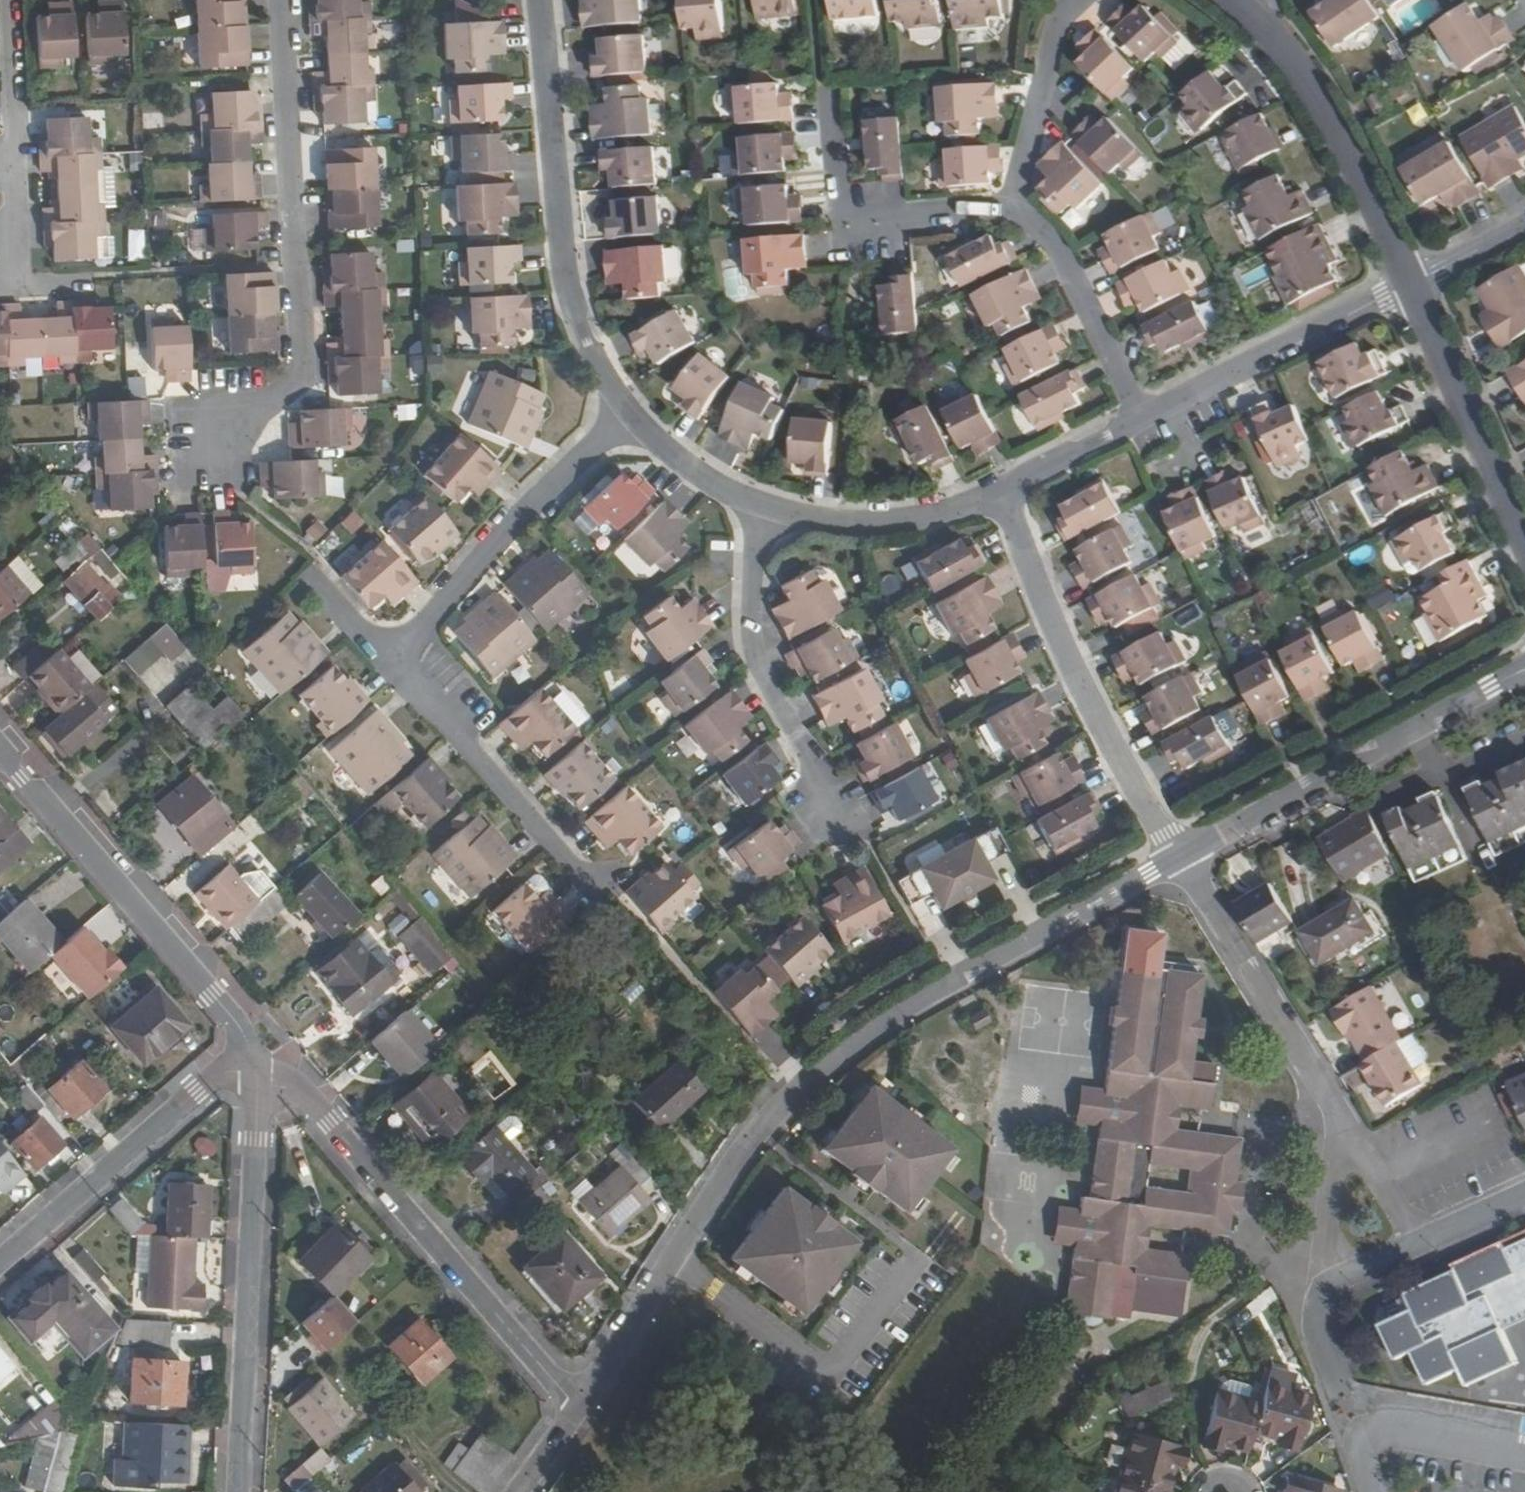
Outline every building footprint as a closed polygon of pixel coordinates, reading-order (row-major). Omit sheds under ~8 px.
[(86,15),(88,64),(112,63),(111,54),(126,53),(123,0),(122,0),(107,1),(108,17),(102,18),(99,15),(86,15)] [(245,2),(245,0),(196,0),(198,29),(241,27),(246,27),(245,12),(240,13),(240,2),(245,2)] [(309,20),(351,18),(369,17),(368,1),(357,2),(357,0),(320,0),(320,4),(309,5),(309,20)] [(455,23),(487,21),(487,15),(457,0),(454,0),(455,23)] [(597,0),(582,1),(585,28),(643,23),(641,0),(597,0)] [(723,32),(720,0),(681,0),(684,30),(696,29),(697,35),(723,32)] [(757,17),(796,14),(795,0),(755,0),(757,17)] [(835,33),(867,30),(867,22),(883,21),(881,0),(832,0),(835,33)] [(955,30),(952,0),(903,0),(905,26),(920,25),(921,33),(955,30)] [(955,30),(988,27),(988,19),(1003,18),(1002,12),(1002,0),(952,0),(955,30)] [(1381,18),(1369,0),(1334,0),(1330,2),(1313,14),(1335,48),(1381,18)] [(98,1),(99,15),(102,18),(108,17),(107,1),(98,1)] [(73,4),(57,4),(58,20),(53,21),(49,18),(36,18),(38,67),(61,66),(61,57),(75,56),(73,4)] [(49,5),(49,18),(53,21),(58,20),(57,4),(49,5)] [(1481,21),(1469,4),(1459,11),(1435,26),(1466,72),(1515,39),(1500,18),(1496,20),(1485,27),(1481,21)] [(1120,13),(1121,15),(1129,22),(1137,15),(1127,5),(1120,13)] [(1110,25),(1147,63),(1157,53),(1163,59),(1179,43),(1173,37),(1158,21),(1145,7),(1137,15),(1129,22),(1121,15),(1110,25)] [(1492,14),(1481,21),(1485,27),(1496,20),(1492,14)] [(1163,16),(1158,21),(1173,37),(1178,33),(1163,16)] [(351,18),(309,20),(310,35),(325,34),(326,53),(363,52),(362,34),(370,33),(369,17),(351,18)] [(484,55),(488,55),(488,48),(502,47),(501,21),(487,21),(455,23),(443,24),(445,59),(453,59),(453,73),(485,72),(484,55)] [(248,66),(246,36),(242,36),(241,27),(198,29),(200,68),(248,66)] [(1099,31),(1088,41),(1096,49),(1088,57),(1079,65),(1114,102),(1131,86),(1126,80),(1135,70),(1099,31)] [(723,32),(697,35),(697,41),(723,39),(723,32)] [(601,39),(602,54),(603,60),(592,61),(594,77),(647,72),(644,35),(601,39)] [(1079,47),(1088,57),(1096,49),(1088,41),(1087,39),(1079,47)] [(313,73),(314,88),(356,86),(373,85),(372,68),(364,69),(363,52),(326,53),(327,72),(313,73)] [(1225,90),(1211,72),(1182,95),(1190,106),(1186,109),(1202,130),(1248,94),(1237,80),(1225,90)] [(748,75),(749,82),(764,81),(764,86),(767,86),(766,73),(748,75)] [(510,83),(456,86),(457,100),(449,101),(450,123),(499,121),(499,109),(496,106),(496,100),(510,99),(510,83)] [(326,108),(323,111),(324,124),(364,122),(363,102),(374,101),(373,85),(356,86),(314,88),(314,103),(326,102),(326,108)] [(611,105),(606,105),(607,112),(593,113),(595,140),(653,134),(649,99),(642,99),(641,85),(609,88),(611,105)] [(738,112),(739,125),(793,120),(791,106),(780,107),(778,96),(777,85),(764,86),(750,87),(728,89),(730,113),(738,112)] [(1000,85),(942,89),(945,124),(953,124),(954,138),(986,136),(985,120),(989,120),(988,112),(1002,111),(1000,85)] [(250,107),(253,104),(252,91),(212,93),(213,114),(201,114),(202,131),(261,127),(261,112),(250,113),(250,107)] [(1379,93),(1369,99),(1378,114),(1388,108),(1379,93)] [(926,95),(929,120),(939,119),(936,94),(926,95)] [(792,95),(778,96),(780,107),(791,106),(793,106),(792,95)] [(496,106),(499,109),(511,108),(510,99),(496,100),(496,106)] [(326,102),(314,103),(315,112),(323,111),(326,108),(326,102)] [(260,104),(253,104),(250,107),(250,113),(261,112),(260,104)] [(607,112),(606,105),(592,106),(593,113),(607,112)] [(1462,139),(1491,188),(1515,174),(1510,164),(1518,159),(1524,155),(1524,124),(1515,107),(1462,139)] [(1198,134),(1202,130),(1186,109),(1181,113),(1198,134)] [(1003,119),(1002,111),(988,112),(989,120),(1003,119)] [(1262,114),(1221,135),(1239,171),(1280,150),(1262,114)] [(39,141),(40,157),(99,154),(98,137),(87,138),(86,117),(45,119),(46,132),(49,135),(50,140),(39,141)] [(1084,124),(1085,126),(1093,134),(1101,126),(1091,117),(1084,124)] [(905,180),(899,118),(861,122),(863,139),(869,143),(869,148),(872,171),(883,170),(884,182),(905,180)] [(1109,118),(1101,126),(1093,134),(1085,126),(1074,136),(1111,175),(1121,165),(1127,170),(1143,154),(1109,118)] [(211,164),(247,162),(246,143),(262,143),(261,127),(202,131),(203,147),(210,146),(211,164)] [(39,133),(39,141),(50,140),(49,135),(46,132),(39,133)] [(784,149),(795,148),(794,133),(741,138),(743,152),(735,153),(737,177),(786,172),(785,160),(784,149)] [(500,134),(451,136),(452,159),(460,158),(461,173),(467,172),(493,171),(502,171),(514,170),(513,154),(499,155),(499,150),(501,148),(501,146),(500,134)] [(1424,205),(1442,195),(1448,191),(1454,202),(1457,207),(1480,193),(1450,143),(1403,171),(1424,205)] [(1055,172),(1050,177),(1052,180),(1041,191),(1063,214),(1073,204),(1078,210),(1104,185),(1064,144),(1045,162),(1055,172)] [(513,146),(501,146),(501,148),(499,150),(499,155),(513,154),(513,146)] [(998,146),(946,150),(947,165),(939,165),(941,189),(990,185),(990,173),(989,163),(1000,162),(998,146)] [(370,186),(375,186),(373,147),(325,149),(326,164),(331,164),(331,175),(326,176),(327,189),(370,186)] [(600,152),(602,168),(612,167),(613,174),(614,188),(657,185),(654,147),(600,152)] [(798,147),(795,148),(784,149),(785,160),(799,159),(798,147)] [(57,189),(93,187),(93,170),(100,171),(99,154),(40,157),(41,172),(56,171),(57,189)] [(1510,164),(1515,174),(1523,169),(1518,159),(1510,164)] [(245,179),(248,176),(247,162),(211,164),(207,164),(209,186),(200,186),(201,202),(260,199),(259,184),(246,185),(245,179)] [(1002,162),(1000,162),(989,163),(990,173),(1003,172),(1002,162)] [(1040,168),(1050,177),(1055,172),(1045,162),(1040,168)] [(493,171),(467,172),(467,181),(494,180),(493,171)] [(502,171),(493,171),(494,180),(503,179),(502,171)] [(259,175),(248,176),(245,179),(246,185),(259,184),(259,175)] [(1303,190),(1294,195),(1290,197),(1286,188),(1279,175),(1245,193),(1252,206),(1245,210),(1260,241),(1315,213),(1303,190)] [(513,183),(455,186),(457,221),(465,221),(465,235),(497,234),(496,218),(500,217),(500,210),(515,209),(513,183)] [(748,212),(750,226),(803,221),(802,207),(790,207),(789,197),(788,185),(738,190),(740,213),(748,212)] [(333,213),(328,214),(329,229),(377,226),(375,186),(370,186),(327,189),(328,203),(333,203),(333,213)] [(1290,186),(1286,188),(1290,197),(1294,195),(1290,186)] [(94,205),(93,187),(57,189),(59,208),(43,209),(44,224),(103,221),(102,204),(94,205)] [(1448,205),(1454,202),(1448,191),(1442,195),(1448,205)] [(790,207),(802,207),(804,207),(803,196),(789,197),(790,207)] [(607,223),(608,239),(662,235),(658,197),(616,200),(617,215),(617,222),(607,223)] [(250,229),(266,228),(265,212),(212,215),(213,229),(205,229),(206,253),(254,251),(254,237),(250,234),(250,229)] [(1117,256),(1106,261),(1114,275),(1161,252),(1154,238),(1161,234),(1151,214),(1106,236),(1112,247),(1117,256)] [(103,221),(44,224),(45,239),(55,239),(55,244),(53,247),(54,260),(94,258),(93,238),(104,237),(103,221)] [(1338,282),(1330,266),(1326,257),(1334,254),(1320,225),(1274,248),(1279,259),(1272,263),(1279,276),(1275,277),(1289,306),(1338,282)] [(267,236),(266,228),(250,229),(250,234),(254,237),(267,236)] [(760,288),(762,288),(786,286),(791,286),(790,270),(794,270),(793,262),(806,261),(803,235),(747,241),(751,277),(758,276),(760,288)] [(55,239),(45,239),(46,248),(53,247),(55,244),(55,239)] [(939,258),(956,292),(1011,265),(1001,247),(992,252),(986,241),(966,251),(962,253),(955,251),(939,258)] [(519,246),(466,248),(467,262),(458,262),(460,286),(509,283),(508,269),(505,268),(505,263),(520,262),(519,246)] [(607,252),(609,278),(623,276),(624,283),(628,283),(629,299),(661,297),(660,282),(668,282),(664,246),(607,252)] [(1117,256),(1112,247),(1100,253),(1105,262),(1106,261),(1117,256)] [(324,276),(325,292),(371,289),(384,289),(383,273),(372,273),(371,251),(331,254),(331,267),(335,271),(335,276),(324,276)] [(1338,261),(1334,254),(1326,257),(1330,266),(1338,261)] [(807,269),(806,261),(793,262),(794,270),(807,269)] [(1173,275),(1167,262),(1119,286),(1126,299),(1136,294),(1141,303),(1146,314),(1192,292),(1181,271),(1173,275)] [(1480,290),(1492,311),(1497,319),(1487,326),(1502,348),(1524,334),(1524,276),(1519,266),(1480,290)] [(335,271),(331,267),(324,268),(324,276),(335,276),(335,271)] [(226,275),(228,314),(257,312),(272,311),(271,302),(276,302),(274,272),(226,275)] [(1019,305),(1032,299),(1019,275),(967,301),(984,333),(991,329),(997,342),(1025,328),(1018,314),(1023,312),(1019,305)] [(610,285),(624,283),(623,276),(609,278),(610,285)] [(786,286),(762,288),(762,295),(786,293),(786,286)] [(371,289),(325,292),(326,307),(341,306),(342,324),(378,323),(377,305),(385,305),(384,289),(371,289)] [(888,332),(882,338),(884,355),(922,352),(916,291),(896,294),(897,304),(885,306),(887,328),(888,332)] [(1128,309),(1141,303),(1136,294),(1126,299),(1124,300),(1128,309)] [(527,295),(469,298),(471,333),(478,333),(479,347),(511,345),(510,329),(514,329),(514,322),(528,321),(527,295)] [(1035,305),(1032,299),(1019,305),(1023,312),(1035,305)] [(93,312),(97,308),(97,301),(87,302),(88,312),(93,312)] [(73,317),(75,362),(91,361),(91,350),(112,349),(110,308),(97,308),(93,312),(88,312),(87,302),(72,303),(73,317)] [(59,363),(75,362),(73,317),(72,303),(57,303),(58,318),(39,319),(41,355),(59,354),(59,363)] [(1166,354),(1185,344),(1190,342),(1197,345),(1212,337),(1196,303),(1141,330),(1151,348),(1160,343),(1166,354)] [(21,320),(20,305),(5,306),(6,326),(9,365),(24,364),(24,356),(41,355),(39,319),(21,320)] [(9,365),(6,326),(5,306),(0,306),(0,365),(9,365)] [(257,312),(228,314),(230,353),(278,350),(278,337),(273,337),(272,327),(277,326),(276,310),(272,311),(257,312)] [(631,338),(640,352),(648,347),(652,353),(659,365),(696,343),(677,311),(631,338)] [(1482,317),(1487,326),(1497,319),(1492,311),(1482,317)] [(191,381),(191,368),(189,327),(174,328),(174,320),(150,321),(152,369),(166,369),(169,365),(174,365),(175,381),(191,381)] [(328,343),(329,359),(376,357),(387,356),(386,340),(379,340),(378,323),(342,324),(343,343),(328,343)] [(1053,368),(1049,358),(1044,349),(1054,344),(1047,331),(1000,354),(1007,367),(1000,371),(1010,390),(1053,368)] [(1056,343),(1054,344),(1044,349),(1049,358),(1061,352),(1056,343)] [(1388,373),(1380,358),(1364,366),(1361,360),(1365,359),(1363,357),(1357,344),(1319,364),(1337,399),(1388,373)] [(643,358),(652,353),(648,347),(640,352),(643,358)] [(1377,351),(1363,357),(1365,359),(1361,360),(1364,366),(1380,358),(1377,351)] [(698,420),(731,378),(701,355),(675,389),(687,398),(692,402),(686,411),(698,420)] [(340,379),(338,382),(338,396),(378,394),(377,373),(388,372),(387,356),(376,357),(329,359),(329,374),(340,373),(340,379)] [(1509,373),(1524,396),(1524,363),(1509,373)] [(169,365),(166,369),(167,382),(175,381),(174,365),(169,365)] [(524,448),(536,420),(532,418),(536,409),(542,394),(490,372),(468,425),(524,448)] [(340,373),(329,374),(330,382),(338,382),(340,379),(340,373)] [(1069,375),(1015,402),(1031,435),(1047,427),(1049,419),(1053,417),(1073,407),(1068,398),(1078,392),(1069,375)] [(749,434),(756,437),(757,433),(773,440),(785,411),(772,405),(775,399),(743,384),(720,437),(744,448),(749,434)] [(466,387),(459,410),(472,413),(478,391),(466,387)] [(1379,392),(1346,409),(1352,421),(1347,424),(1358,447),(1410,421),(1402,405),(1389,412),(1379,392)] [(1004,443),(989,415),(980,396),(967,402),(963,395),(943,405),(966,449),(975,445),(984,440),(990,450),(1004,443)] [(681,406),(686,411),(692,402),(687,398),(681,406)] [(103,440),(139,438),(139,424),(135,421),(135,416),(149,415),(148,399),(89,403),(90,420),(98,419),(99,440),(103,440)] [(1311,440),(1295,406),(1279,414),(1273,401),(1253,410),(1267,442),(1272,453),(1276,462),(1300,451),(1298,446),(1311,440)] [(416,405),(397,406),(398,420),(416,420),(416,405)] [(896,423),(904,439),(910,440),(913,445),(923,465),(933,460),(939,470),(957,461),(929,407),(896,423)] [(301,421),(301,423),(304,428),(304,432),(289,432),(290,448),(343,446),(342,431),(351,431),(350,408),(300,410),(301,421)] [(149,423),(149,415),(135,416),(135,421),(139,424),(149,423)] [(1049,419),(1047,427),(1056,423),(1053,417),(1049,419)] [(832,423),(795,420),(792,462),(806,464),(812,464),(812,475),(827,476),(832,423)] [(304,428),(301,423),(288,424),(289,432),(304,432),(304,428)] [(1358,447),(1347,424),(1341,426),(1353,449),(1358,447)] [(500,469),(460,434),(424,476),(455,503),(469,488),(476,479),(485,487),(500,469)] [(749,434),(744,448),(750,450),(756,437),(749,434)] [(96,457),(97,474),(156,470),(155,455),(140,456),(139,438),(103,440),(104,457),(96,457)] [(908,448),(913,445),(910,440),(904,439),(908,448)] [(991,452),(990,450),(984,440),(975,445),(981,457),(991,452)] [(1272,453),(1267,442),(1262,444),(1267,456),(1272,453)] [(1300,451),(1276,462),(1279,468),(1303,457),(1300,451)] [(1403,451),(1370,469),(1378,483),(1371,487),(1387,517),(1440,488),(1428,465),(1419,470),(1415,472),(1411,464),(1403,451)] [(278,482),(275,487),(276,500),(325,497),(324,474),(315,474),(314,460),(261,463),(262,479),(278,478),(278,482)] [(1415,472),(1419,470),(1415,462),(1411,464),(1415,472)] [(156,470),(97,474),(98,490),(109,490),(110,511),(150,509),(150,495),(146,492),(146,487),(157,486),(156,470)] [(653,494),(642,482),(631,492),(628,488),(628,485),(619,475),(583,509),(599,526),(605,520),(615,530),(653,494)] [(637,476),(628,485),(628,488),(631,492),(642,482),(637,476)] [(278,478),(262,479),(262,487),(275,487),(278,482),(278,478)] [(476,479),(469,488),(478,496),(485,487),(476,479)] [(1225,484),(1226,486),(1231,497),(1241,492),(1234,479),(1225,484)] [(1060,525),(1069,542),(1095,528),(1123,513),(1104,480),(1089,488),(1088,496),(1084,499),(1064,509),(1070,519),(1060,525)] [(146,492),(150,495),(157,495),(157,486),(146,487),(146,492)] [(1250,488),(1241,492),(1231,497),(1226,486),(1211,493),(1234,541),(1248,534),(1251,542),(1270,532),(1250,488)] [(1088,496),(1089,488),(1081,493),(1084,499),(1088,496)] [(426,497),(422,493),(410,503),(414,507),(426,497)] [(426,497),(414,507),(388,530),(418,564),(432,552),(443,542),(446,545),(459,534),(426,497)] [(1200,498),(1188,504),(1192,515),(1183,519),(1171,525),(1192,570),(1213,560),(1210,553),(1223,547),(1200,498)] [(1452,516),(1444,500),(1415,516),(1393,528),(1405,551),(1411,548),(1417,560),(1450,542),(1440,523),(1452,516)] [(674,538),(677,535),(672,530),(682,520),(664,501),(622,541),(647,567),(652,561),(662,572),(685,550),(674,538)] [(1177,506),(1183,519),(1192,515),(1188,504),(1186,502),(1177,506)] [(355,510),(340,521),(351,536),(366,525),(355,510)] [(230,512),(214,513),(216,566),(231,565),(231,573),(255,572),(253,524),(239,524),(236,528),(231,528),(230,512)] [(236,528),(239,524),(238,512),(230,512),(231,528),(236,528)] [(177,528),(176,528),(163,529),(165,577),(189,576),(189,567),(204,566),(201,514),(184,515),(184,530),(179,531),(177,528)] [(184,530),(184,515),(176,515),(176,528),(177,528),(179,531),(184,530)] [(318,519),(304,532),(314,543),(328,530),(318,519)] [(672,530),(677,535),(687,525),(682,520),(672,530)] [(1405,551),(1393,528),(1388,531),(1400,554),(1405,551)] [(1116,530),(1073,555),(1078,564),(1083,573),(1074,579),(1081,592),(1127,567),(1120,554),(1127,550),(1116,530)] [(90,554),(98,547),(87,534),(80,540),(88,549),(79,557),(83,561),(90,554)] [(325,555),(340,545),(332,534),(317,543),(325,555)] [(932,591),(985,563),(975,545),(965,550),(959,540),(940,551),(936,553),(930,550),(914,559),(932,591)] [(382,542),(340,579),(368,609),(383,596),(392,589),(400,598),(417,582),(382,542)] [(443,542),(432,552),(435,555),(446,545),(443,542)] [(104,571),(113,564),(98,547),(90,554),(104,571)] [(550,551),(538,561),(530,568),(527,565),(504,585),(544,632),(587,593),(550,551)] [(13,557),(3,565),(27,592),(37,583),(13,557)] [(535,558),(527,565),(530,568),(538,561),(535,558)] [(110,584),(107,587),(84,561),(62,581),(95,617),(108,605),(120,594),(110,584)] [(1469,561),(1440,577),(1447,589),(1423,602),(1430,613),(1426,615),(1441,643),(1489,617),(1480,602),(1476,593),(1484,589),(1469,561)] [(110,579),(119,571),(113,564),(104,571),(110,579)] [(1071,580),(1074,579),(1083,573),(1078,564),(1066,571),(1071,580)] [(3,565),(0,568),(0,616),(27,592),(3,565)] [(774,616),(787,639),(838,611),(821,580),(814,584),(807,572),(780,587),(787,601),(784,603),(787,609),(774,616)] [(989,614),(993,612),(989,605),(1001,598),(989,575),(938,602),(955,634),(962,630),(968,643),(970,642),(986,633),(996,627),(989,614)] [(1108,609),(1113,618),(1119,629),(1163,605),(1151,585),(1145,588),(1138,576),(1091,602),(1098,614),(1108,609)] [(392,589),(383,596),(391,605),(400,598),(392,589)] [(1476,593),(1480,602),(1489,597),(1484,589),(1476,593)] [(534,639),(494,593),(471,614),(473,617),(466,624),(454,634),(491,677),(534,639)] [(712,627),(696,606),(685,614),(680,608),(677,611),(667,598),(641,617),(650,628),(644,633),(666,662),(712,627)] [(1005,605),(1001,598),(989,605),(993,612),(1005,605)] [(692,600),(680,608),(685,614),(696,606),(692,600)] [(771,610),(774,616),(787,609),(784,603),(771,610)] [(96,619),(110,606),(108,605),(95,617),(96,619)] [(1108,609),(1098,614),(1096,615),(1102,625),(1113,618),(1108,609)] [(1344,611),(1324,623),(1347,667),(1357,661),(1367,656),(1372,666),(1385,659),(1361,612),(1348,619),(1344,611)] [(281,694),(327,654),(306,630),(303,634),(296,626),(286,614),(244,651),(281,694)] [(463,621),(466,624),(473,617),(471,614),(463,621)] [(162,704),(205,669),(164,622),(122,658),(162,704)] [(303,634),(306,630),(300,623),(296,626),(303,634)] [(1295,646),(1283,653),(1291,669),(1308,700),(1321,693),(1316,683),(1325,678),(1335,672),(1312,628),(1292,639),(1295,646)] [(812,682),(856,659),(845,639),(838,642),(831,630),(784,655),(792,669),(805,662),(807,667),(807,672),(812,682)] [(986,633),(970,642),(974,649),(991,640),(986,633)] [(1011,634),(965,660),(972,673),(965,676),(975,696),(1019,672),(1014,663),(1009,654),(1019,648),(1011,634)] [(1159,636),(1112,662),(1119,674),(1130,669),(1135,678),(1140,689),(1184,665),(1173,644),(1166,648),(1159,636)] [(28,676),(48,658),(38,647),(14,668),(24,679),(28,676)] [(1021,647),(1019,648),(1009,654),(1014,663),(1026,656),(1021,647)] [(83,693),(91,686),(58,650),(48,658),(28,676),(38,688),(60,713),(83,693)] [(702,650),(659,682),(668,693),(661,698),(675,717),(715,687),(707,677),(703,676),(700,672),(711,664),(702,650)] [(1252,672),(1240,678),(1251,700),(1264,725),(1278,718),(1273,708),(1281,703),(1292,697),(1269,654),(1248,665),(1252,672)] [(1373,669),(1372,666),(1367,656),(1357,661),(1364,673),(1373,669)] [(805,662),(792,669),(796,678),(807,672),(807,667),(805,662)] [(703,676),(707,677),(717,671),(711,664),(700,672),(703,676)] [(355,691),(345,680),(333,666),(299,696),(321,721),(332,733),(369,701),(358,688),(355,691)] [(206,670),(205,669),(162,704),(165,707),(206,670)] [(1130,669),(1119,674),(1117,676),(1122,685),(1135,678),(1130,669)] [(203,750),(245,715),(206,670),(165,707),(203,750)] [(862,670),(811,697),(824,721),(837,714),(841,720),(844,718),(851,731),(880,717),(873,704),(879,701),(862,670)] [(1158,718),(1148,724),(1156,738),(1201,712),(1194,699),(1201,695),(1190,676),(1147,699),(1152,709),(1158,718)] [(355,691),(358,688),(349,677),(345,680),(355,691)] [(1316,683),(1321,693),(1322,696),(1331,691),(1325,678),(1316,683)] [(106,720),(119,709),(95,683),(91,686),(83,693),(106,720)] [(57,716),(60,713),(38,688),(35,691),(57,716)] [(544,758),(575,730),(550,702),(539,689),(499,724),(515,741),(523,734),(531,742),(544,758)] [(736,730),(739,728),(735,721),(746,713),(730,691),(684,726),(705,755),(711,751),(720,761),(745,743),(736,730)] [(1038,730),(1041,727),(1037,721),(1049,714),(1036,691),(986,718),(1003,750),(1010,746),(1017,758),(1045,743),(1038,730)] [(550,702),(575,730),(587,720),(563,692),(550,702)] [(65,755),(106,720),(83,693),(60,713),(57,716),(42,729),(65,755)] [(1288,715),(1281,703),(1273,708),(1278,718),(1279,720),(1288,715)] [(1158,718),(1152,709),(1140,716),(1145,725),(1148,724),(1158,718)] [(1229,712),(1219,717),(1232,741),(1242,735),(1243,731),(1234,713),(1229,712)] [(414,755),(394,731),(390,734),(384,726),(373,713),(330,751),(368,795),(414,755)] [(751,719),(746,713),(735,721),(739,728),(751,719)] [(837,714),(824,721),(828,727),(841,720),(837,714)] [(1053,721),(1049,714),(1037,721),(1041,727),(1053,721)] [(1219,717),(1165,746),(1175,764),(1185,759),(1191,769),(1210,758),(1214,756),(1221,758),(1237,750),(1219,717)] [(332,733),(321,721),(316,725),(327,737),(332,733)] [(387,724),(384,726),(390,734),(394,731),(387,724)] [(865,764),(855,769),(863,783),(910,757),(893,724),(855,745),(862,758),(865,764)] [(523,734),(515,741),(522,750),(531,742),(523,734)] [(581,742),(591,754),(596,751),(585,738),(581,742)] [(558,784),(567,795),(580,810),(614,780),(591,754),(581,742),(544,774),(554,787),(558,784)] [(764,744),(721,776),(743,805),(778,780),(769,768),(765,763),(774,757),(764,744)] [(1055,753),(1012,776),(1024,797),(1031,794),(1037,805),(1084,781),(1077,768),(1067,773),(1062,764),(1055,753)] [(765,763),(769,768),(778,762),(774,757),(765,763)] [(459,798),(446,784),(436,773),(440,770),(429,758),(379,801),(390,814),(403,803),(425,828),(459,798)] [(852,763),(855,769),(865,764),(862,758),(852,763)] [(1067,773),(1077,768),(1079,767),(1074,758),(1062,764),(1067,773)] [(1471,786),(1501,854),(1524,843),(1524,762),(1506,770),(1510,775),(1490,784),(1487,779),(1471,786)] [(934,801),(916,769),(869,794),(877,808),(887,803),(890,809),(897,822),(934,801)] [(450,781),(440,770),(436,773),(446,784),(450,781)] [(201,855),(233,827),(191,776),(158,804),(201,855)] [(558,784),(554,787),(564,798),(567,795),(558,784)] [(609,832),(616,840),(629,856),(661,828),(625,787),(585,822),(600,840),(609,832)] [(1407,807),(1390,814),(1420,882),(1472,860),(1441,791),(1425,798),(1428,804),(1410,812),(1407,807)] [(1089,793),(1035,822),(1053,854),(1068,846),(1069,839),(1074,836),(1094,826),(1088,816),(1098,809),(1089,793)] [(387,818),(390,814),(379,801),(375,805),(387,818)] [(887,803),(877,808),(880,814),(890,809),(887,803)] [(29,844),(0,811),(0,867),(29,844)] [(517,858),(496,834),(493,837),(487,830),(476,817),(433,854),(471,898),(517,858)] [(1349,894),(1395,866),(1374,820),(1358,830),(1359,833),(1325,853),(1349,894)] [(800,845),(790,832),(778,841),(775,837),(775,833),(775,832),(767,822),(728,852),(742,870),(749,866),(757,877),(800,845)] [(785,825),(775,832),(775,833),(775,837),(778,841),(790,832),(785,825)] [(987,866),(1008,854),(1001,840),(993,826),(895,880),(910,907),(932,895),(941,910),(959,901),(962,907),(976,900),(973,893),(995,881),(987,866)] [(490,827),(487,830),(493,837),(496,834),(490,827)] [(609,832),(600,840),(608,849),(616,840),(609,832)] [(1069,839),(1068,846),(1077,841),(1074,836),(1069,839)] [(695,898),(691,893),(675,875),(665,864),(651,876),(640,886),(637,882),(625,893),(657,930),(670,920),(695,898)] [(227,928),(275,888),(260,871),(241,871),(237,875),(228,865),(194,893),(226,930),(227,928)] [(684,866),(675,875),(691,893),(701,885),(684,866)] [(864,869),(843,880),(848,892),(839,897),(821,906),(841,943),(889,917),(864,869)] [(347,928),(360,916),(320,873),(294,896),(315,919),(324,929),(332,938),(345,926),(347,928)] [(648,873),(637,882),(640,886),(651,876),(648,873)] [(524,884),(537,900),(546,892),(548,887),(538,877),(533,876),(524,884)] [(848,892),(843,880),(833,886),(839,897),(848,892)] [(537,900),(524,884),(492,912),(528,953),(569,919),(553,901),(544,908),(537,900)] [(241,943),(288,902),(275,888),(227,928),(241,943)] [(546,892),(537,900),(544,908),(553,901),(546,892)] [(1284,939),(1300,929),(1277,892),(1240,914),(1263,952),(1284,939)] [(1320,962),(1376,929),(1355,895),(1300,929),(1320,962)] [(62,942),(25,899),(0,920),(0,942),(2,940),(29,971),(49,954),(62,942)] [(429,972),(452,952),(421,917),(399,937),(429,972)] [(801,918),(776,940),(764,950),(768,955),(790,979),(797,988),(809,977),(806,974),(817,964),(832,952),(801,918)] [(318,934),(324,929),(315,919),(310,924),(318,934)] [(673,924),(670,920),(657,930),(661,935),(673,924)] [(49,954),(87,998),(123,967),(102,944),(99,947),(81,926),(62,942),(49,954)] [(760,946),(764,950),(776,940),(772,936),(760,946)] [(351,1015),(392,981),(368,953),(356,939),(316,971),(351,1015)] [(392,981),(402,973),(378,945),(368,953),(392,981)] [(740,970),(713,994),(733,1017),(751,1038),(771,1020),(761,1010),(767,1004),(764,1002),(790,979),(768,955),(745,976),(740,970)] [(820,967),(817,964),(806,974),(809,977),(820,967)] [(1052,1243),(1073,1247),(1073,1248),(1065,1311),(1065,1313),(1110,1319),(1110,1317),(1127,1319),(1134,1274),(1177,1280),(1186,1281),(1187,1274),(1189,1255),(1146,1249),(1149,1225),(1227,1236),(1231,1209),(1239,1211),(1240,1200),(1241,1193),(1243,1182),(1235,1182),(1241,1138),(1177,1130),(1180,1105),(1209,1109),(1211,1090),(1212,1083),(1215,1064),(1189,1061),(1193,1037),(1199,1037),(1202,1019),(1195,1018),(1201,974),(1156,968),(1155,977),(1120,973),(1115,1006),(1110,1006),(1108,1025),(1113,1025),(1104,1086),(1104,1088),(1079,1085),(1074,1123),(1099,1126),(1099,1128),(1089,1198),(1080,1196),(1079,1206),(1079,1207),(1057,1205),(1052,1243)] [(155,989),(111,1027),(142,1063),(186,1025),(155,989)] [(1356,1045),(1383,1031),(1361,993),(1330,1012),(1344,1035),(1349,1033),(1356,1045)] [(761,1010),(771,1020),(777,1016),(767,1004),(761,1010)] [(402,1078),(438,1047),(405,1009),(373,1037),(393,1060),(389,1063),(402,1078)] [(990,1021),(983,1009),(967,1017),(973,1030),(990,1021)] [(1366,1062),(1393,1046),(1383,1031),(1356,1045),(1366,1062)] [(389,1063),(393,1060),(373,1037),(369,1040),(389,1063)] [(1387,1107),(1423,1086),(1398,1043),(1393,1046),(1366,1062),(1361,1065),(1387,1107)] [(66,1111),(71,1117),(105,1089),(80,1061),(47,1089),(66,1111)] [(676,1116),(702,1093),(677,1065),(632,1105),(656,1131),(674,1114),(676,1116)] [(429,1147),(468,1114),(432,1072),(393,1105),(429,1147)] [(1509,1085),(1524,1119),(1524,1077),(1509,1085)] [(44,1104),(37,1097),(27,1085),(15,1095),(32,1114),(44,1104)] [(904,1212),(952,1148),(870,1086),(821,1149),(851,1172),(850,1174),(855,1178),(867,1187),(872,1191),(874,1189),(904,1212)] [(56,1119),(66,1111),(47,1089),(37,1097),(44,1104),(56,1119)] [(521,1123),(515,1116),(507,1116),(494,1128),(506,1142),(520,1131),(521,1123)] [(34,1169),(64,1143),(41,1117),(10,1143),(34,1169)] [(540,1167),(533,1172),(506,1142),(494,1128),(460,1157),(475,1174),(484,1167),(491,1174),(508,1195),(510,1193),(518,1203),(538,1186),(548,1176),(540,1167)] [(24,1174),(0,1146),(0,1181),(4,1178),(11,1185),(24,1174)] [(639,1187),(650,1178),(631,1156),(579,1202),(609,1236),(650,1199),(639,1187)] [(482,1182),(491,1174),(484,1167),(475,1174),(482,1182)] [(11,1185),(4,1178),(0,1181),(0,1191),(1,1193),(11,1185)] [(863,1192),(867,1187),(855,1178),(851,1184),(863,1192)] [(194,1237),(206,1238),(209,1183),(167,1181),(165,1228),(165,1236),(194,1237)] [(548,1198),(538,1186),(518,1203),(516,1205),(525,1217),(548,1198)] [(832,1221),(827,1217),(815,1208),(810,1204),(808,1206),(783,1187),(729,1258),(802,1313),(856,1242),(831,1223),(832,1221)] [(141,1235),(141,1224),(123,1202),(111,1212),(129,1234),(136,1234),(141,1235)] [(827,1217),(831,1211),(819,1202),(815,1208),(827,1217)] [(155,1227),(155,1226),(141,1224),(141,1235),(150,1235),(154,1236),(155,1227)] [(334,1296),(370,1258),(334,1224),(298,1262),(334,1296)] [(165,1236),(165,1228),(155,1227),(154,1236),(165,1236)] [(562,1233),(523,1266),(557,1305),(576,1288),(581,1293),(600,1276),(562,1233)] [(134,1272),(148,1273),(150,1235),(141,1235),(136,1234),(134,1272)] [(188,1274),(192,1275),(194,1237),(165,1236),(154,1236),(150,1235),(148,1273),(146,1307),(202,1311),(204,1284),(192,1284),(187,1283),(188,1274)] [(1507,1247),(1504,1240),(1453,1264),(1456,1270),(1408,1293),(1414,1310),(1382,1325),(1397,1358),(1413,1350),(1429,1383),(1462,1367),(1469,1385),(1518,1362),(1504,1329),(1524,1319),(1524,1239),(1507,1247)] [(100,1277),(104,1274),(82,1249),(71,1258),(93,1283),(100,1277)] [(71,1342),(101,1315),(64,1273),(47,1288),(46,1295),(36,1304),(30,1303),(11,1320),(30,1342),(53,1321),(71,1342)] [(102,1293),(109,1288),(100,1277),(93,1283),(102,1293)] [(47,1288),(30,1303),(36,1304),(46,1295),(47,1288)] [(557,1305),(561,1310),(581,1293),(576,1288),(557,1305)] [(168,1347),(170,1321),(125,1318),(112,1343),(168,1347)] [(418,1319),(387,1346),(422,1384),(452,1357),(418,1319)] [(14,1366),(0,1350),(0,1378),(14,1366)] [(181,1404),(183,1362),(131,1359),(129,1401),(181,1404)] [(1295,1375),(1270,1368),(1261,1404),(1217,1391),(1202,1444),(1219,1449),(1221,1442),(1248,1449),(1254,1429),(1280,1436),(1278,1444),(1295,1449),(1310,1395),(1291,1390),(1295,1375)] [(354,1416),(321,1378),(312,1386),(306,1379),(284,1398),(290,1405),(286,1407),(319,1445),(354,1416)] [(1157,1404),(1150,1388),(1120,1401),(1128,1417),(1157,1404)] [(57,1398),(13,1432),(20,1441),(24,1440),(28,1439),(37,1437),(62,1430),(75,1419),(57,1398)] [(189,1426),(124,1422),(122,1459),(119,1459),(115,1484),(155,1487),(156,1481),(185,1483),(181,1463),(178,1463),(179,1445),(188,1445),(189,1426)] [(78,1434),(62,1430),(37,1437),(32,1456),(23,1487),(42,1491),(63,1491),(78,1434)] [(512,1454),(480,1432),(467,1449),(451,1471),(478,1491),(487,1491),(512,1454)] [(80,1435),(78,1434),(63,1491),(64,1491),(80,1435)] [(1133,1434),(1121,1477),(1117,1491),(1166,1491),(1174,1464),(1182,1465),(1186,1449),(1133,1434)] [(21,1453),(32,1456),(37,1437),(28,1439),(24,1440),(21,1453)] [(451,1471),(467,1449),(458,1442),(442,1463),(451,1471)] [(185,1483),(188,1445),(179,1445),(178,1463),(181,1463),(185,1483)] [(293,1491),(330,1459),(320,1447),(283,1479),(293,1491)] [(426,1485),(404,1459),(396,1465),(393,1461),(359,1491),(419,1491),(426,1485)] [(1342,1491),(1288,1476),(1284,1491),(1341,1491),(1342,1491)]
